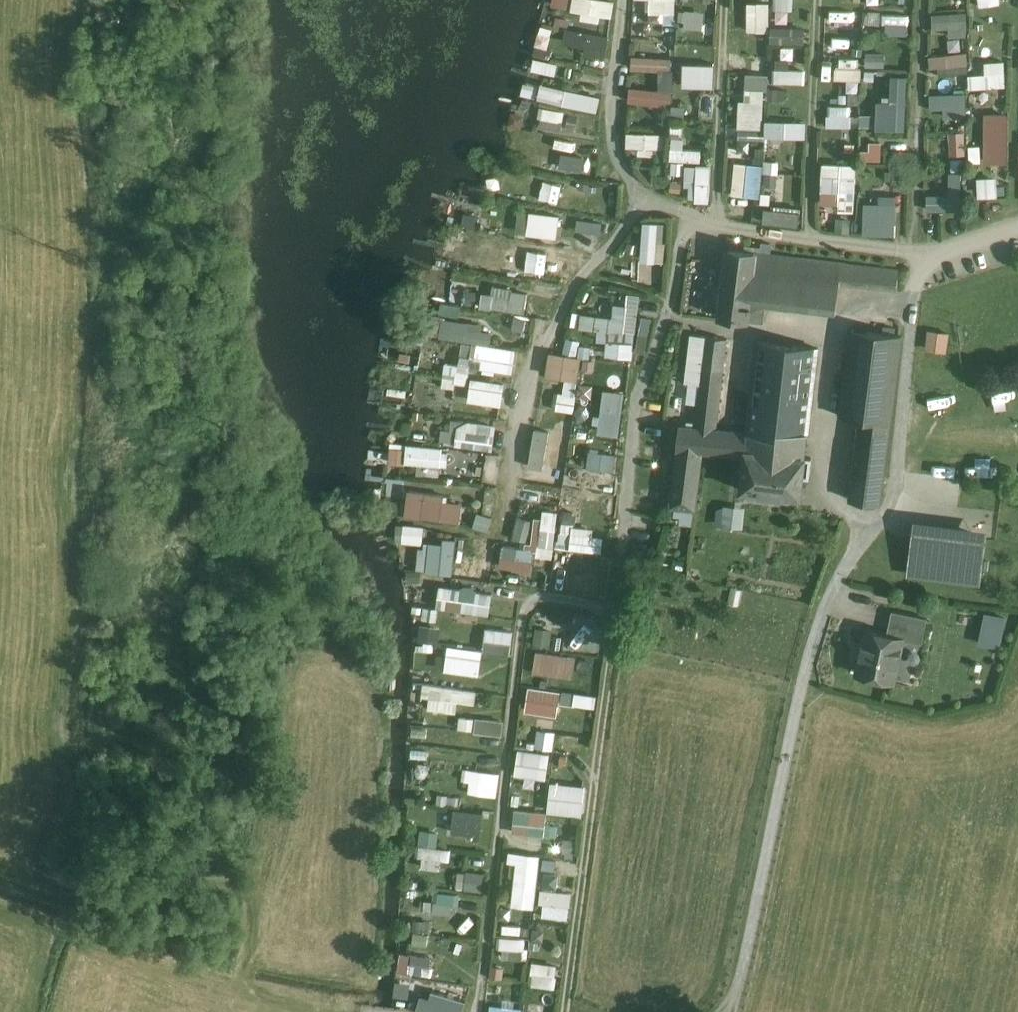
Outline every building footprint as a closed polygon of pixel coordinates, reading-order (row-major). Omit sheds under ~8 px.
[(554,5),(581,9),(580,18),(601,21),(602,13),(614,15),(616,0),(555,0),(554,5)] [(666,22),(678,22),(678,0),(651,0),(650,11),(666,12),(666,22)] [(748,28),(771,29),(771,0),(748,0),(748,28)] [(828,19),(863,19),(864,4),(828,4),(828,19)] [(687,7),(684,24),(704,27),(706,10),(687,7)] [(952,35),(969,34),(968,9),(933,11),(934,26),(951,25),(952,35)] [(889,11),(889,32),(911,32),(911,11),(889,11)] [(772,40),(807,40),(807,24),(772,23),(772,40)] [(606,54),(611,35),(568,25),(563,44),(606,54)] [(931,64),(969,62),(969,49),(930,51),(931,64)] [(868,50),(868,64),(887,64),(887,50),(868,50)] [(632,54),(632,68),(676,68),(676,55),(632,54)] [(808,66),(790,66),(790,56),(775,56),(775,79),(808,80),(808,66)] [(535,58),(533,67),(556,73),(558,63),(535,58)] [(1008,85),(1006,59),(986,60),(987,71),(970,72),(971,87),(1008,85)] [(684,84),(716,85),(716,61),(684,60),(684,84)] [(834,76),(863,77),(863,65),(835,64),(834,76)] [(629,101),(674,103),(676,69),(660,68),(659,87),(630,86),(629,101)] [(746,97),(740,96),(740,124),(766,124),(767,71),(747,70),(746,97)] [(909,124),(907,72),(891,73),(892,97),(877,98),(878,111),(861,111),(861,126),(909,124)] [(945,106),(945,116),(968,115),(967,89),(932,91),(932,106),(945,106)] [(828,125),(860,125),(860,102),(828,102),(828,125)] [(544,105),(539,122),(560,127),(564,110),(544,105)] [(1010,161),(1009,111),(984,112),(985,161),(1010,161)] [(808,135),(808,117),(768,117),(767,135),(808,135)] [(967,153),(966,129),(950,130),(951,154),(967,153)] [(666,147),(666,132),(628,130),(628,146),(666,147)] [(685,146),(686,134),(672,133),(671,157),(703,158),(704,146),(685,146)] [(869,157),(884,157),(884,138),(870,138),(869,157)] [(563,150),(559,165),(582,171),(586,156),(563,150)] [(766,169),(780,168),(780,157),(765,158),(766,169)] [(673,158),(672,171),(685,172),(685,158),(673,158)] [(763,193),(764,159),(734,158),(734,192),(763,193)] [(823,159),(822,203),(857,203),(858,160),(823,159)] [(687,161),(687,197),(712,198),(713,162),(687,161)] [(950,191),(928,191),(928,207),(962,208),(963,170),(950,170),(950,191)] [(982,194),(1003,193),(1003,177),(982,177),(982,194)] [(865,199),(865,232),(898,233),(899,192),(881,192),(880,199),(865,199)] [(800,223),(802,209),(765,204),(763,218),(800,223)] [(518,210),(517,234),(559,236),(560,212),(518,210)] [(838,214),(837,228),(854,228),(854,215),(838,214)] [(578,228),(601,231),(603,221),(579,217),(578,228)] [(642,260),(666,261),(667,220),(643,219),(642,260)] [(489,247),(492,233),(468,228),(465,241),(489,247)] [(798,256),(731,247),(722,316),(765,321),(767,305),(792,308),(798,256)] [(477,267),(546,277),(549,260),(479,250),(477,267)] [(900,267),(798,256),(792,308),(838,313),(841,281),(898,287),(900,267)] [(494,287),(494,293),(482,292),(481,309),(527,310),(528,288),(494,287)] [(465,291),(464,303),(480,305),(481,293),(465,291)] [(606,354),(633,358),(642,293),(628,291),(627,302),(615,301),(613,315),(574,310),(572,325),(597,328),(596,339),(607,340),(606,354)] [(492,323),(441,321),(441,339),(492,340),(492,323)] [(948,332),(931,329),(929,346),(946,349),(948,332)] [(603,357),(604,343),(567,339),(566,352),(603,357)] [(818,347),(760,340),(748,442),(746,462),(742,488),(801,495),(804,473),(810,474),(812,457),(805,456),(818,347)] [(481,369),(514,374),(517,348),(473,342),(471,354),(483,356),(481,369)] [(726,346),(696,342),(690,386),(702,388),(704,375),(722,377),(726,346)] [(898,350),(849,343),(836,429),(855,431),(886,436),(898,350)] [(564,377),(558,409),(573,412),(584,356),(550,350),(545,374),(564,377)] [(457,380),(464,382),(467,364),(446,361),(442,386),(456,388),(457,380)] [(722,377),(704,375),(702,388),(698,411),(695,436),(714,438),(722,377)] [(503,406),(506,382),(472,377),(468,402),(503,406)] [(594,396),(593,384),(579,385),(580,397),(594,396)] [(597,434),(619,437),(627,389),(604,386),(597,434)] [(451,430),(443,429),(440,441),(493,450),(496,434),(501,435),(502,426),(453,417),(451,430)] [(566,459),(573,424),(561,422),(560,432),(542,428),(536,461),(553,464),(555,457),(566,459)] [(886,436),(855,431),(844,510),(874,516),(886,436)] [(695,436),(680,434),(678,452),(701,456),(746,462),(748,442),(714,438),(695,436)] [(450,449),(392,442),(390,461),(447,468),(450,449)] [(614,471),(618,454),(591,448),(588,465),(614,471)] [(701,456),(678,452),(670,513),(692,515),(701,456)] [(485,480),(499,481),(500,455),(486,454),(485,480)] [(604,502),(606,472),(578,470),(576,500),(604,502)] [(406,518),(463,520),(464,501),(444,500),(444,493),(407,491),(406,518)] [(746,506),(724,504),(722,525),(744,527),(746,506)] [(544,509),(544,517),(534,517),(533,555),(555,556),(557,509),(544,509)] [(479,511),(475,525),(490,530),(495,517),(479,511)] [(530,540),(532,518),(517,517),(515,539),(530,540)] [(396,543),(425,543),(425,525),(397,525),(396,543)] [(603,551),(606,529),(561,525),(559,547),(603,551)] [(914,528),(909,567),(982,576),(987,537),(914,528)] [(420,544),(418,572),(464,575),(464,571),(492,573),(495,544),(473,542),(472,556),(456,554),(457,538),(445,537),(444,545),(420,544)] [(503,546),(502,568),(533,569),(534,547),(503,546)] [(601,593),(603,580),(574,575),(572,588),(601,593)] [(491,612),(493,590),(440,585),(438,608),(491,612)] [(928,617),(893,609),(888,634),(903,637),(903,638),(923,642),(928,617)] [(1002,646),(1008,615),(986,610),(979,642),(1002,646)] [(568,640),(593,643),(597,615),(572,611),(568,640)] [(420,625),(420,641),(439,642),(440,626),(420,625)] [(510,654),(514,631),(487,626),(484,650),(510,654)] [(536,627),(535,645),(552,646),(553,628),(536,627)] [(888,634),(867,629),(858,672),(894,680),(903,638),(903,637),(888,634)] [(448,646),(447,672),(482,673),(482,647),(448,646)] [(536,651),(535,674),(576,675),(576,653),(536,651)] [(428,709),(458,713),(460,701),(477,703),(479,690),(424,683),(423,695),(430,696),(428,709)] [(528,688),(527,713),(559,714),(559,703),(579,703),(579,690),(528,688)] [(462,713),(459,728),(503,736),(505,721),(462,713)] [(536,748),(555,750),(557,731),(539,728),(536,748)] [(549,778),(552,751),(519,748),(516,775),(549,778)] [(462,780),(470,781),(469,792),(497,796),(501,772),(464,767),(462,780)] [(583,815),(588,785),(552,780),(548,810),(583,815)] [(451,831),(480,836),(484,812),(455,807),(451,831)] [(513,832),(548,833),(548,810),(514,809),(513,832)] [(421,829),(419,842),(437,845),(440,832),(421,829)] [(440,858),(452,859),(453,848),(418,845),(417,856),(424,856),(423,868),(440,869),(440,858)] [(513,906),(538,906),(540,852),(509,851),(509,861),(514,862),(513,906)] [(458,889),(485,889),(485,870),(458,870),(458,889)] [(545,885),(541,915),(569,919),(574,889),(545,885)] [(433,913),(455,915),(457,893),(435,891),(433,913)] [(415,919),(414,929),(432,932),(434,922),(415,919)] [(413,946),(429,946),(429,933),(413,933),(413,946)] [(501,936),(500,960),(525,961),(526,937),(501,936)] [(532,961),(531,986),(557,986),(558,962),(532,961)] [(431,989),(467,998),(469,989),(434,980),(431,989)] [(423,991),(419,1011),(464,1011),(466,1000),(423,991)] [(489,1011),(522,1011),(523,1007),(490,1004),(489,1011)]
